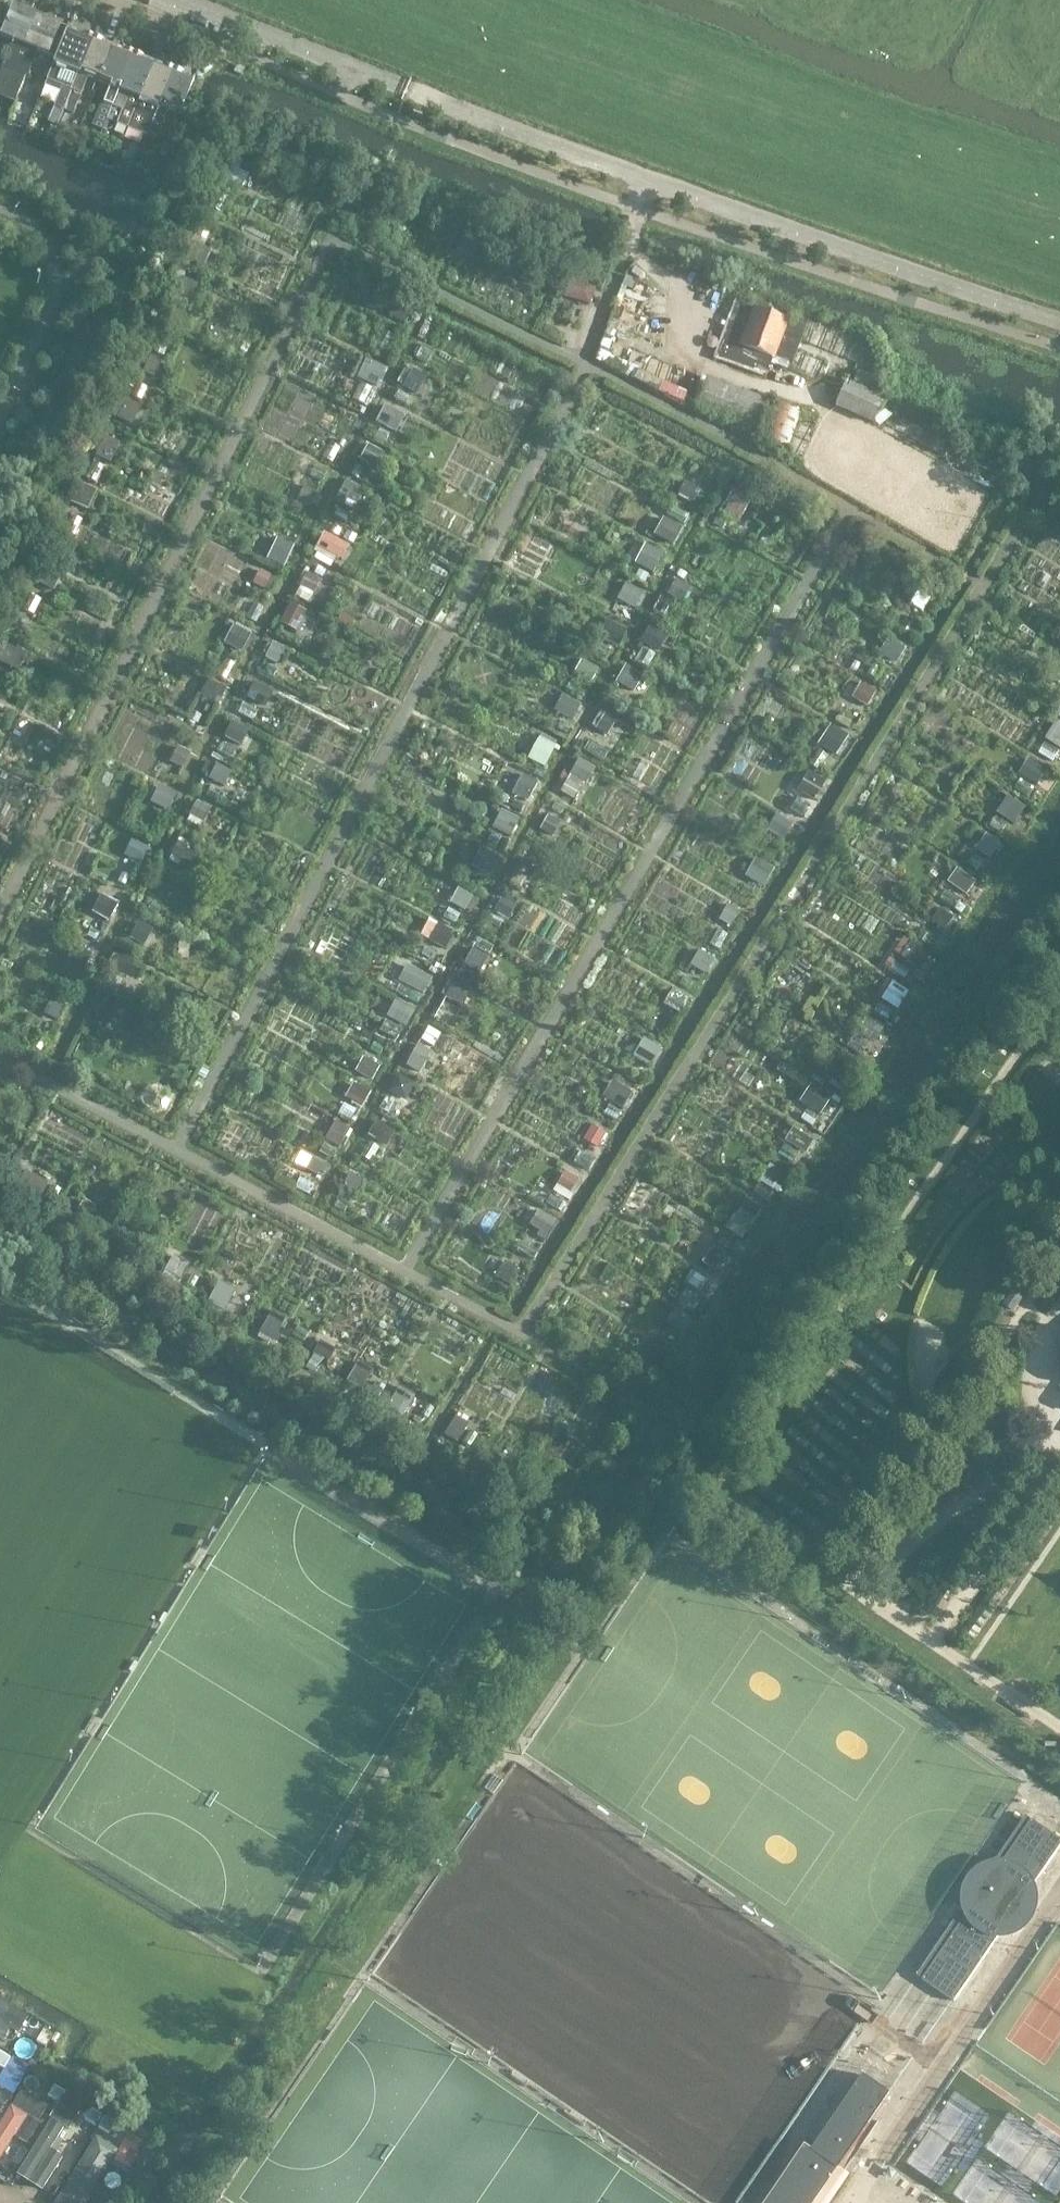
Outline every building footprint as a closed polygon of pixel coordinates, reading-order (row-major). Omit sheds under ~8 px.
[(1,66),(0,68),(0,96),(14,101),(24,76),(12,71),(35,15),(12,6),(3,29),(2,28),(0,34),(0,36),(10,40),(1,66)] [(12,71),(24,76),(26,77),(36,51),(47,56),(51,47),(50,47),(59,25),(35,15),(12,71)] [(72,31),(48,89),(59,93),(56,103),(65,107),(92,39),(72,31)] [(150,50),(161,54),(162,50),(170,53),(173,44),(156,37),(150,50)] [(92,39),(65,107),(64,110),(73,113),(81,96),(88,79),(98,83),(112,47),(92,39)] [(112,47),(98,83),(109,87),(103,102),(102,102),(92,125),(102,130),(102,129),(112,107),(132,55),(112,47)] [(112,107),(106,120),(127,129),(128,126),(152,63),(132,55),(112,107)] [(152,63),(128,126),(138,130),(148,134),(148,133),(159,107),(172,71),(152,63)] [(172,71),(159,107),(148,133),(158,136),(161,128),(161,126),(167,110),(180,115),(195,80),(172,71)] [(166,131),(162,142),(173,146),(177,136),(166,131)] [(557,295),(589,305),(595,287),(563,277),(557,295)] [(714,281),(711,289),(728,295),(731,286),(714,281)] [(786,320),(753,307),(735,300),(726,322),(714,357),(764,377),(772,358),(791,364),(806,326),(786,320)] [(367,355),(358,375),(378,384),(387,365),(367,355)] [(408,365),(399,381),(417,391),(426,376),(408,365)] [(857,372),(851,383),(846,381),(834,407),(873,424),(888,387),(857,372)] [(768,400),(707,378),(695,410),(756,432),(768,400)] [(118,414),(133,420),(140,404),(125,398),(118,414)] [(770,401),(754,443),(785,455),(801,413),(770,401)] [(386,402),(378,419),(398,429),(406,412),(386,402)] [(105,434),(97,453),(112,460),(121,441),(105,434)] [(72,498),(89,506),(97,489),(80,481),(72,498)] [(741,519),(754,492),(738,484),(725,511),(741,519)] [(673,543),(683,524),(665,514),(655,533),(673,543)] [(325,530),(316,548),(343,561),(352,543),(325,530)] [(278,536),(268,557),(286,565),(296,544),(278,536)] [(656,570),(665,551),(645,541),(636,561),(656,570)] [(648,575),(638,570),(634,578),(644,583),(648,575)] [(301,591),(316,593),(319,575),(304,573),(301,591)] [(676,578),(665,602),(680,609),(690,585),(676,578)] [(627,581),(618,598),(639,608),(648,591),(627,581)] [(281,621),(299,630),(309,609),(291,600),(281,621)] [(599,634),(621,644),(628,627),(607,617),(599,634)] [(235,621),(225,640),(244,650),(254,630),(235,621)] [(639,644),(657,654),(668,635),(651,625),(639,644)] [(888,636),(881,653),(898,661),(906,644),(888,636)] [(0,644),(0,659),(18,668),(26,652),(2,640),(0,644)] [(634,693),(643,672),(624,664),(616,685),(634,693)] [(268,703),(273,688),(255,682),(250,697),(268,703)] [(868,702),(874,690),(860,683),(854,695),(868,702)] [(563,692),(555,708),(574,718),(582,703),(563,692)] [(608,733),(617,717),(602,709),(593,725),(608,733)] [(1047,737),(1059,746),(1059,720),(1059,719),(1047,737)] [(226,735),(248,745),(255,729),(233,720),(226,735)] [(840,752),(848,730),(828,723),(820,745),(840,752)] [(529,758),(548,765),(557,742),(538,735),(529,758)] [(579,756),(561,789),(578,798),(595,764),(579,756)] [(1021,774),(1039,782),(1047,767),(1028,758),(1021,774)] [(217,763),(210,779),(226,786),(233,770),(217,763)] [(799,789),(817,798),(827,777),(809,768),(799,789)] [(523,771),(513,791),(528,798),(538,779),(523,771)] [(159,784),(151,800),(169,809),(177,792),(159,784)] [(1010,794),(999,811),(1017,822),(1028,805),(1010,794)] [(189,818),(202,825),(211,805),(198,799),(189,818)] [(494,825),(514,834),(522,817),(502,808),(494,825)] [(991,855),(1001,840),(989,831),(979,846),(991,855)] [(482,845),(473,863),(492,873),(501,856),(482,845)] [(766,884),(775,865),(755,857),(747,876),(766,884)] [(969,892),(978,880),(960,867),(951,879),(969,892)] [(467,907),(472,892),(457,888),(453,902),(467,907)] [(100,894),(94,913),(111,919),(117,899),(100,894)] [(430,917),(422,933),(447,946),(455,930),(430,917)] [(132,934),(145,941),(153,926),(140,919),(132,934)] [(902,937),(895,956),(925,967),(932,948),(902,937)] [(890,958),(884,966),(889,969),(895,961),(890,958)] [(409,961),(399,977),(425,992),(434,976),(409,961)] [(894,979),(882,996),(898,1008),(910,991),(894,979)] [(463,1002),(469,987),(451,980),(445,995),(463,1002)] [(387,1015),(408,1025),(417,1008),(396,997),(387,1015)] [(437,1019),(448,1022),(452,1005),(441,1002),(437,1019)] [(427,1024),(408,1064),(422,1071),(441,1031),(427,1024)] [(644,1036),(635,1053),(654,1063),(663,1047),(644,1036)] [(398,1073),(389,1090),(407,1099),(415,1081),(398,1073)] [(603,1094),(622,1106),(633,1090),(614,1078),(603,1094)] [(801,1100),(820,1112),(832,1092),(813,1080),(801,1100)] [(348,1096),(363,1102),(368,1088),(353,1082),(348,1096)] [(336,1119),(326,1138),(341,1145),(351,1127),(336,1119)] [(369,1132),(385,1142),(392,1129),(377,1120),(369,1132)] [(598,1146),(607,1131),(593,1123),(584,1138),(598,1146)] [(323,1163),(312,1158),(306,1169),(317,1174),(323,1163)] [(568,1169),(557,1184),(570,1193),(581,1178),(568,1169)] [(348,1207),(365,1179),(353,1172),(336,1200),(348,1207)] [(746,1196),(727,1226),(744,1236),(763,1206),(746,1196)] [(548,1235),(557,1218),(540,1208),(530,1224),(548,1235)] [(175,1253),(163,1274),(179,1283),(191,1262),(175,1253)] [(220,1279),(208,1301),(225,1311),(237,1288),(220,1279)] [(1016,1307),(1029,1287),(1020,1281),(1004,1304),(1014,1310),(1016,1307)] [(668,1320),(683,1328),(691,1315),(676,1307),(668,1320)] [(922,1980),(954,2001),(999,1935),(1000,1935),(1000,1934),(1004,1934),(1008,1933),(1012,1932),(1016,1930),(1020,1928),(1026,1923),(1031,1915),(1034,1908),(1035,1897),(1032,1886),(1059,1846),(1059,1839),(1031,1819),(1031,1820),(1025,1816),(995,1861),(1000,1865),(996,1865),(991,1866),(984,1869),(980,1871),(977,1874),(974,1877),(971,1880),(969,1884),(968,1887),(966,1891),(966,1896),(965,1900),(966,1904),(966,1908),(968,1912),(968,1913),(962,1909),(916,1976),(922,1980)] [(0,2004),(0,2033),(10,2040),(23,2018),(0,2004)] [(42,2053),(25,2042),(15,2057),(33,2068),(42,2053)] [(2,2069),(9,2057),(0,2052),(0,2067),(2,2069)] [(9,2057),(2,2069),(0,2072),(0,2087),(10,2093),(27,2066),(10,2056),(9,2057)] [(46,2078),(27,2066),(10,2093),(29,2105),(38,2091),(45,2080),(46,2078)] [(776,2202),(829,2202),(849,2174),(839,2168),(891,2094),(864,2075),(776,2202)] [(38,2091),(56,2102),(63,2091),(45,2080),(38,2091)] [(65,2093),(58,2104),(77,2115),(84,2104),(65,2093)] [(0,2118),(0,2152),(14,2129),(27,2137),(39,2118),(11,2100),(0,2118)] [(84,2104),(77,2115),(95,2127),(102,2116),(84,2104)] [(103,2116),(96,2127),(115,2138),(122,2127),(103,2116)] [(71,2118),(66,2125),(85,2137),(89,2129),(71,2118)] [(83,2139),(57,2122),(36,2155),(50,2164),(41,2178),(54,2186),(83,2139)] [(115,2138),(112,2143),(129,2153),(139,2137),(122,2127),(115,2138)] [(94,2137),(55,2201),(58,2202),(79,2202),(113,2149),(94,2137)] [(130,2192),(117,2183),(105,2202),(123,2202),(130,2192)]
